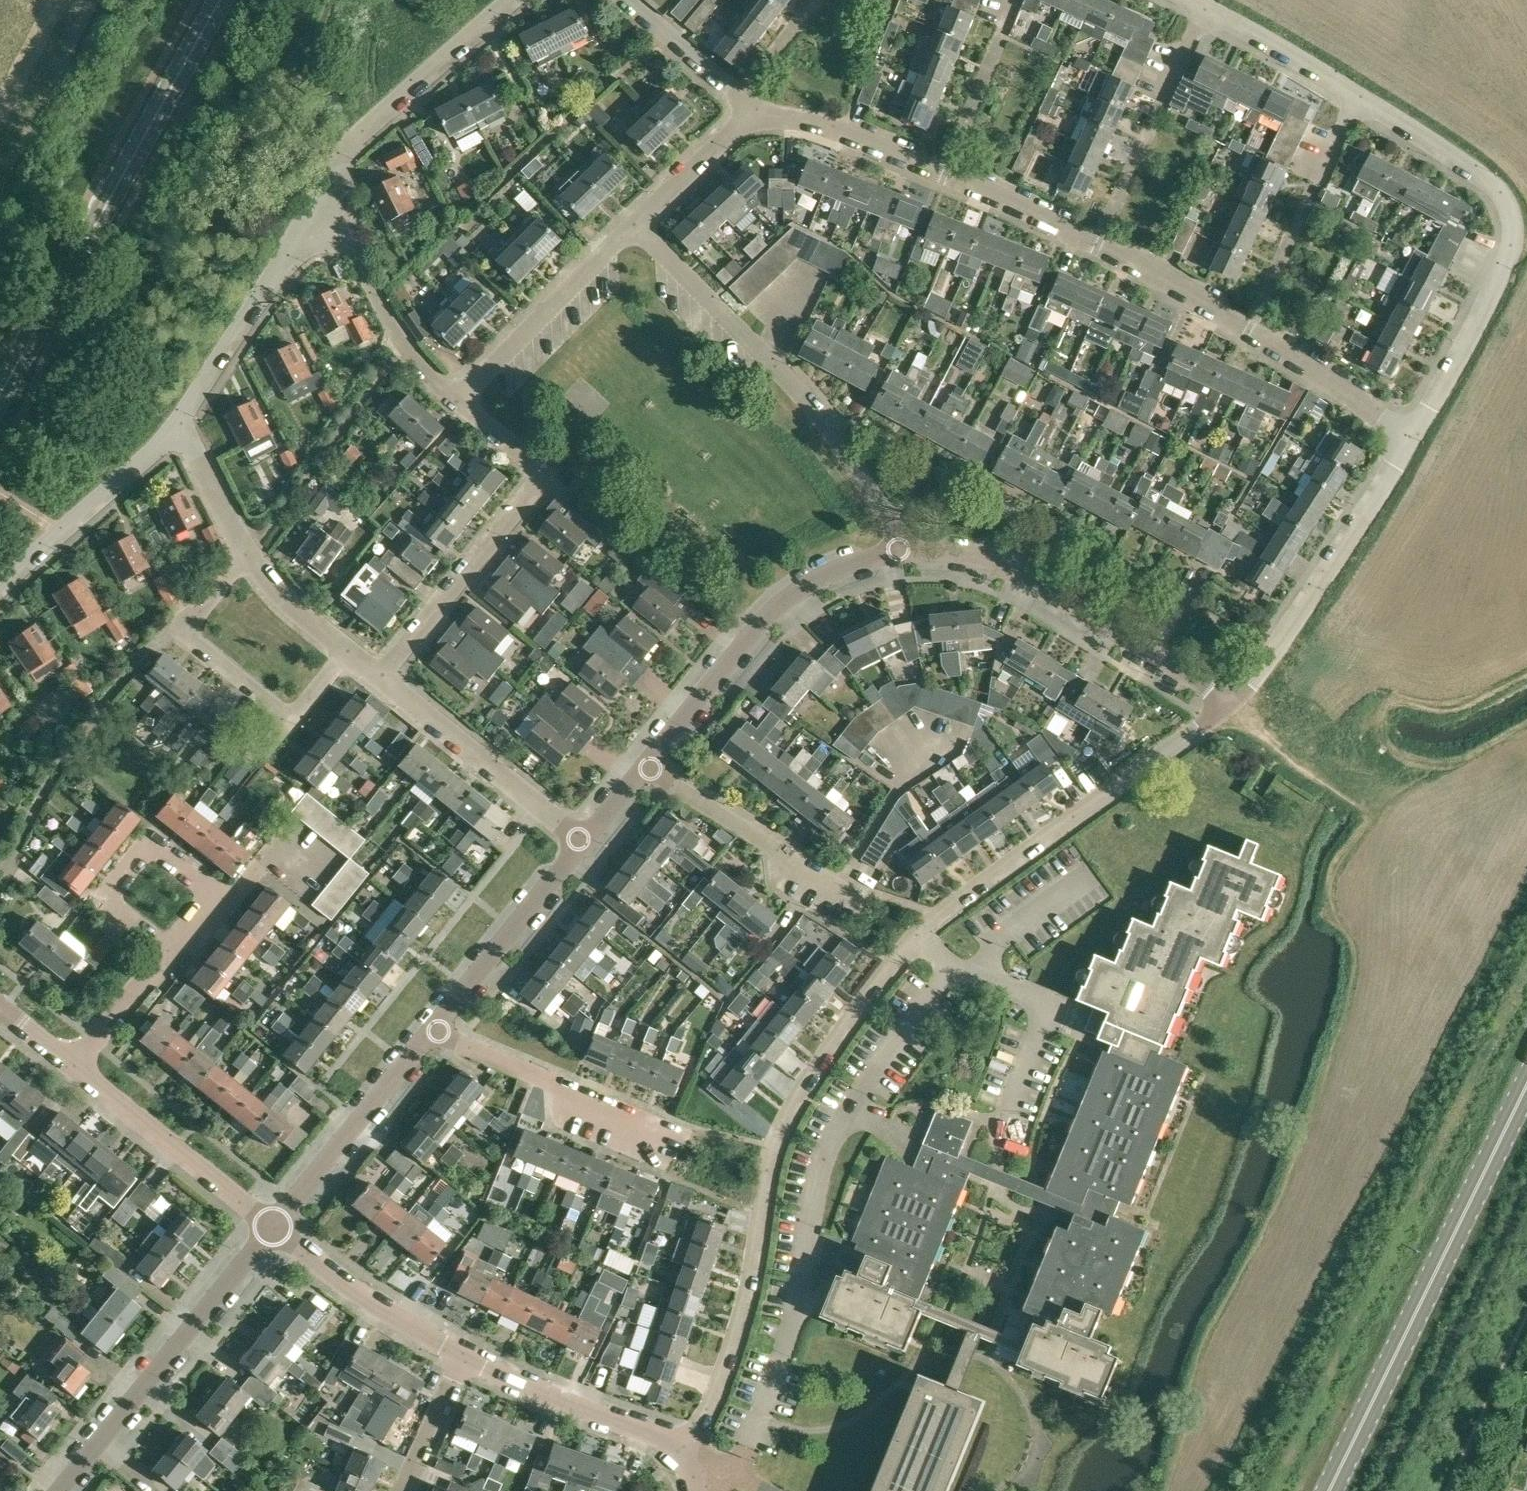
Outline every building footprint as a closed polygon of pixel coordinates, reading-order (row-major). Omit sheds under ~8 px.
[(694,0),(682,0),(671,13),(681,21),(697,2),(694,0)] [(701,5),(711,14),(718,6),(712,0),(705,0),(701,5)] [(746,12),(768,29),(783,10),(770,0),(756,0),(746,12)] [(783,10),(790,0),(770,0),(783,10)] [(963,0),(955,0),(952,7),(974,16),(978,6),(963,0)] [(1063,10),(1068,0),(1041,0),(1063,10)] [(1063,10),(1064,10),(1060,19),(1080,28),(1084,20),(1093,0),(1068,0),(1063,10)] [(1084,20),(1107,30),(1118,5),(1107,0),(1093,0),(1084,20)] [(711,14),(701,5),(685,24),(695,33),(711,14)] [(1118,5),(1107,30),(1104,37),(1126,47),(1127,43),(1150,52),(1156,40),(1149,36),(1155,23),(1142,17),(1142,16),(1118,5)] [(949,7),(940,30),(964,40),(974,18),(949,7)] [(575,9),(549,22),(562,48),(588,35),(575,9)] [(746,12),(731,32),(753,48),(768,29),(746,12)] [(891,21),(885,33),(895,37),(900,24),(891,21)] [(535,61),(538,60),(541,67),(565,54),(562,48),(549,22),(522,35),(535,61)] [(922,35),(917,47),(955,62),(964,40),(940,30),(935,41),(922,35)] [(753,48),(731,32),(716,51),(738,67),(753,48)] [(895,37),(885,33),(880,46),(890,50),(895,37)] [(1031,46),(1044,52),(1048,43),(1035,37),(1031,46)] [(1048,43),(1044,52),(1057,57),(1061,49),(1048,43)] [(1127,43),(1126,47),(1123,53),(1144,64),(1150,52),(1127,43)] [(955,62),(917,47),(919,48),(910,70),(921,74),(946,84),(955,62)] [(1123,53),(1117,65),(1140,74),(1144,64),(1123,53)] [(1207,56),(1197,77),(1186,71),(1169,105),(1183,111),(1191,94),(1211,103),(1211,104),(1229,67),(1207,56)] [(1088,72),(1092,63),(1079,57),(1075,66),(1088,72)] [(1117,65),(1112,76),(1134,86),(1140,74),(1117,65)] [(1229,67),(1211,104),(1222,109),(1228,96),(1239,101),(1251,77),(1229,67)] [(871,68),(867,78),(880,83),(884,73),(871,68)] [(1099,70),(1088,92),(1124,108),(1134,86),(1112,76),(1110,75),(1099,70)] [(904,80),(899,91),(937,107),(946,84),(921,74),(917,85),(904,80)] [(1251,77),(1239,101),(1251,107),(1244,119),(1254,125),(1261,111),(1272,87),(1251,77)] [(880,83),(867,78),(858,101),(870,106),(880,83)] [(490,83),(464,96),(477,123),(487,118),(490,125),(506,116),(503,110),(490,83)] [(1051,87),(1046,97),(1055,101),(1060,91),(1051,87)] [(1287,112),(1303,119),(1308,109),(1295,102),(1297,99),(1294,98),(1272,87),(1261,111),(1283,122),(1287,112)] [(666,89),(647,107),(672,134),(693,114),(672,92),(670,93),(666,89)] [(937,107),(899,91),(895,102),(908,107),(903,119),(928,129),(937,107)] [(1124,108),(1088,92),(1088,93),(1099,99),(1090,118),(1114,130),(1124,108)] [(451,136),(454,134),(457,141),(480,129),(477,123),(464,96),(437,109),(451,136)] [(1055,101),(1046,97),(1039,112),(1048,116),(1055,101)] [(605,129),(613,121),(596,103),(587,111),(605,129)] [(627,127),(631,131),(629,133),(650,155),(672,134),(647,107),(627,127)] [(1302,122),(1303,119),(1287,112),(1283,122),(1280,127),(1303,137),(1309,126),(1302,122)] [(584,113),(575,122),(581,127),(590,119),(584,113)] [(500,132),(516,124),(511,114),(495,122),(500,132)] [(1071,137),(1080,141),(1104,152),(1114,130),(1090,118),(1090,120),(1081,115),(1071,137)] [(1186,127),(1198,132),(1202,124),(1190,118),(1186,127)] [(1202,124),(1198,132),(1211,139),(1215,130),(1202,124)] [(1280,127),(1275,138),(1298,147),(1303,137),(1280,127)] [(1030,133),(1025,142),(1038,148),(1042,139),(1030,133)] [(1275,138),(1270,148),(1293,159),(1298,147),(1275,138)] [(1242,154),(1246,145),(1233,139),(1229,147),(1242,154)] [(1080,141),(1070,162),(1095,173),(1104,152),(1080,141)] [(1025,142),(1015,165),(1013,169),(1025,175),(1038,148),(1025,142)] [(596,156),(580,171),(606,197),(627,177),(606,156),(609,153),(600,143),(591,151),(596,156)] [(390,169),(401,164),(406,172),(416,167),(405,146),(384,156),(390,169)] [(1270,148),(1265,159),(1288,170),(1293,159),(1270,148)] [(1254,154),(1244,176),(1253,180),(1277,191),(1288,170),(1265,159),(1263,158),(1254,154)] [(1354,210),(1350,219),(1361,225),(1366,216),(1380,190),(1393,166),(1372,155),(1371,158),(1367,156),(1363,155),(1361,155),(1359,156),(1357,158),(1356,160),(1355,163),(1356,167),(1359,170),(1363,172),(1353,192),(1364,198),(1357,211),(1355,211),(1356,210),(1354,210)] [(1056,167),(1066,171),(1060,186),(1084,197),(1095,173),(1070,162),(1060,158),(1056,167)] [(801,185),(823,194),(833,169),(811,160),(801,185)] [(746,166),(729,181),(747,201),(764,185),(746,166)] [(1393,166),(1380,190),(1401,201),(1414,177),(1393,166)] [(782,178),(783,178),(783,169),(770,169),(770,178),(782,178)] [(833,169),(823,194),(837,199),(828,220),(837,224),(855,177),(833,169)] [(1208,170),(1202,182),(1211,186),(1217,174),(1208,170)] [(559,191),(564,195),(584,217),(606,197),(580,171),(559,191)] [(371,190),(387,221),(392,231),(412,221),(407,211),(414,208),(398,176),(371,190)] [(855,177),(837,224),(847,228),(852,216),(853,217),(857,207),(868,211),(877,186),(855,177)] [(1414,177),(1401,201),(1423,212),(1435,188),(1414,177)] [(782,189),(782,178),(770,178),(770,189),(782,189)] [(796,178),(783,178),(782,178),(782,189),(796,189),(796,178)] [(465,199),(479,192),(473,180),(459,188),(465,199)] [(1253,180),(1243,201),(1267,213),(1277,191),(1253,180)] [(1319,201),(1337,211),(1345,197),(1340,195),(1344,187),(1330,180),(1319,201)] [(729,181),(710,198),(729,218),(736,225),(753,209),(746,202),(747,201),(729,181)] [(1211,186),(1202,182),(1196,195),(1205,199),(1211,186)] [(877,186),(868,211),(881,216),(873,238),(882,241),(900,195),(877,186)] [(1435,188),(1423,212),(1445,224),(1450,213),(1464,220),(1471,208),(1458,201),(1458,200),(1435,188)] [(900,195),(882,241),(892,245),(896,234),(898,234),(902,224),(912,229),(922,204),(900,195)] [(710,198),(693,215),(718,242),(726,234),(719,227),(729,218),(710,198)] [(1243,201),(1233,223),(1257,234),(1267,213),(1243,201)] [(921,231),(916,244),(911,257),(921,260),(926,248),(947,255),(949,248),(949,247),(958,222),(936,213),(928,233),(921,231)] [(1445,224),(1443,227),(1463,238),(1470,225),(1464,221),(1464,220),(1450,213),(1445,224)] [(718,242),(693,215),(675,232),(693,251),(711,235),(717,242),(718,242)] [(533,216),(515,234),(541,261),(562,241),(541,219),(538,222),(533,216)] [(1186,216),(1181,226),(1194,232),(1198,222),(1186,216)] [(1366,216),(1361,225),(1375,232),(1379,223),(1366,216)] [(949,247),(949,248),(971,256),(981,231),(958,222),(949,247)] [(1233,223),(1223,245),(1222,245),(1247,256),(1257,234),(1233,223)] [(794,226),(782,238),(800,257),(799,258),(810,263),(820,239),(794,226)] [(1194,232),(1181,226),(1171,249),(1183,254),(1194,232)] [(1443,227),(1438,237),(1458,249),(1463,238),(1443,227)] [(981,231),(971,256),(968,264),(963,276),(974,280),(978,270),(980,270),(983,260),(993,264),(1003,239),(981,231)] [(443,252),(455,240),(448,233),(436,245),(443,252)] [(470,240),(463,233),(457,240),(456,241),(460,245),(463,248),(470,240)] [(1392,242),(1405,248),(1410,239),(1397,233),(1392,242)] [(489,250),(499,261),(520,282),(541,261),(515,234),(499,250),(494,245),(489,250)] [(759,235),(751,242),(760,252),(768,244),(759,235)] [(1438,237),(1432,248),(1452,259),(1458,249),(1438,237)] [(782,238),(774,245),(792,264),(799,258),(800,257),(782,238)] [(820,239),(810,263),(821,268),(831,244),(820,239)] [(1003,239),(993,264),(1016,273),(1025,248),(1003,239)] [(1373,259),(1380,246),(1368,240),(1361,252),(1373,259)] [(1204,263),(1212,267),(1236,279),(1247,256),(1222,245),(1223,245),(1214,241),(1204,263)] [(760,252),(751,242),(744,249),(753,259),(760,252)] [(831,244),(821,268),(832,273),(843,250),(831,244)] [(774,245),(765,254),(783,273),(792,264),(774,245)] [(1016,273),(1012,281),(1008,294),(1009,294),(1013,286),(1035,295),(1040,283),(1039,282),(1049,257),(1025,248),(1016,273)] [(1417,249),(1415,253),(1447,270),(1452,259),(1432,248),(1429,255),(1417,249)] [(1417,270),(1412,279),(1436,292),(1447,270),(1415,253),(1408,265),(1417,270)] [(765,254),(756,262),(774,281),(783,273),(765,254)] [(888,260),(878,256),(873,270),(883,274),(888,260)] [(736,261),(727,269),(725,267),(717,275),(726,285),(734,277),(733,276),(742,268),(736,261)] [(954,273),(963,276),(968,264),(960,261),(954,273)] [(756,262),(747,270),(765,289),(774,281),(756,262)] [(1356,262),(1350,274),(1359,279),(1365,266),(1356,262)] [(747,270),(739,279),(757,297),(765,289),(747,270)] [(855,271),(851,278),(862,283),(865,276),(855,271)] [(1061,273),(1046,306),(1040,303),(1029,327),(1040,331),(1042,332),(1051,311),(1067,318),(1083,283),(1061,273)] [(1359,279),(1350,274),(1343,286),(1353,291),(1359,279)] [(999,291),(1008,294),(1012,281),(1004,278),(999,291)] [(757,297),(739,279),(730,287),(747,306),(757,297)] [(1394,284),(1389,294),(1425,313),(1436,292),(1412,279),(1406,290),(1394,284)] [(458,291),(450,299),(476,325),(497,304),(473,280),(461,293),(458,291)] [(1083,283),(1067,318),(1081,324),(1077,334),(1086,338),(1091,328),(1090,327),(1105,293),(1083,283)] [(326,335),(354,321),(338,288),(310,303),(326,335)] [(876,289),(872,297),(883,303),(887,295),(876,289)] [(1090,327),(1091,328),(1112,337),(1127,302),(1105,293),(1090,327)] [(1425,313),(1389,294),(1384,304),(1396,310),(1390,322),(1413,334),(1425,313)] [(1013,313),(1018,299),(1008,296),(1003,309),(1013,313)] [(442,307),(447,312),(434,325),(455,346),(476,325),(450,299),(442,307)] [(1127,302),(1112,337),(1134,347),(1138,337),(1149,312),(1127,302)] [(1332,307),(1328,316),(1339,322),(1344,313),(1332,307)] [(404,318),(420,341),(430,334),(415,310),(404,318)] [(963,311),(956,325),(967,330),(973,316),(963,311)] [(1138,337),(1134,347),(1129,357),(1139,361),(1144,351),(1156,357),(1160,347),(1171,322),(1149,312),(1138,337)] [(814,331),(801,356),(821,366),(846,320),(838,316),(832,327),(818,319),(812,330),(814,331)] [(1339,322),(1328,316),(1316,338),(1328,344),(1339,322)] [(354,321),(346,324),(353,337),(357,346),(371,339),(361,317),(354,321)] [(846,320),(821,366),(843,378),(864,339),(844,328),(848,321),(846,320)] [(936,320),(934,324),(936,332),(940,334),(945,324),(936,320)] [(1390,322),(1379,342),(1378,343),(1402,355),(1413,334),(1390,322)] [(1024,338),(1035,343),(1040,331),(1029,327),(1024,338)] [(1357,359),(1367,365),(1391,377),(1402,355),(1378,343),(1379,342),(1356,331),(1350,341),(1363,348),(1357,359)] [(987,346),(971,337),(964,351),(980,360),(987,346)] [(864,339),(843,378),(866,390),(879,364),(869,359),(876,346),(864,339)] [(891,360),(897,348),(888,343),(881,355),(891,360)] [(1157,373),(1145,399),(1138,416),(1139,416),(1147,400),(1148,396),(1157,400),(1166,381),(1184,390),(1201,353),(1179,343),(1164,376),(1158,373),(1158,374),(1157,373)] [(283,390),(309,377),(293,344),(266,358),(283,390)] [(1201,353),(1184,390),(1185,390),(1186,387),(1200,393),(1195,405),(1203,408),(1223,362),(1201,353)] [(894,369),(887,382),(873,407),(894,419),(926,360),(918,355),(906,376),(894,369)] [(926,360),(894,419),(915,430),(929,404),(919,398),(929,378),(931,374),(923,369),(927,361),(926,360)] [(1046,369),(1067,380),(1071,371),(1051,360),(1046,369)] [(1223,362),(1203,408),(1213,413),(1219,401),(1209,396),(1213,388),(1234,397),(1245,373),(1223,362)] [(1147,369),(1135,395),(1145,399),(1157,373),(1147,369)] [(1072,371),(1067,380),(1088,391),(1092,382),(1072,371)] [(1245,373),(1234,397),(1255,407),(1266,382),(1245,373)] [(1092,382),(1088,391),(1100,397),(1104,388),(1092,382)] [(1252,415),(1246,428),(1248,428),(1244,436),(1254,440),(1267,412),(1278,418),(1290,393),(1266,382),(1255,407),(1257,408),(1253,416),(1252,415)] [(1302,405),(1321,418),(1334,400),(1315,386),(1302,405)] [(326,407),(337,401),(330,387),(319,393),(326,407)] [(1025,393),(1020,390),(1016,398),(1021,401),(1025,393)] [(929,404),(915,430),(937,442),(951,416),(955,408),(962,396),(953,391),(943,411),(929,404)] [(1145,399),(1135,395),(1126,391),(1118,407),(1138,416),(1145,399)] [(387,419),(390,416),(408,432),(427,411),(409,395),(402,402),(393,394),(378,411),(387,419)] [(972,401),(962,396),(955,408),(965,413),(972,401)] [(1088,397),(1082,408),(1081,412),(1101,422),(1109,408),(1088,397)] [(242,447),(269,433),(253,401),(226,414),(242,447)] [(1199,415),(1203,408),(1195,405),(1191,412),(1199,415)] [(1040,438),(1015,483),(1036,494),(1057,457),(1045,451),(1054,435),(1066,413),(1057,408),(1040,438)] [(1104,422),(1111,426),(1123,432),(1130,419),(1111,409),(1104,422)] [(1297,438),(1309,417),(1298,410),(1285,432),(1297,438)] [(427,411),(408,432),(426,449),(445,428),(427,411)] [(1238,424),(1246,428),(1252,415),(1244,412),(1238,424)] [(951,416),(937,442),(958,453),(972,427),(951,416)] [(1015,483),(1040,438),(1048,423),(1038,418),(1026,440),(1015,434),(994,472),(1015,483)] [(1006,435),(1012,423),(1003,418),(996,430),(1006,435)] [(1137,422),(1131,434),(1146,442),(1152,430),(1150,429),(1137,422)] [(1237,426),(1240,434),(1243,436),(1246,428),(1238,424),(1237,426)] [(972,427),(958,453),(980,465),(994,439),(972,427)] [(1325,457),(1348,472),(1361,451),(1338,436),(1339,435),(1330,430),(1316,451),(1325,457)] [(438,447),(451,458),(448,461),(460,471),(466,463),(452,452),(461,440),(452,432),(438,447)] [(1152,432),(1144,449),(1159,455),(1167,439),(1152,432)] [(391,452),(401,441),(394,434),(384,445),(391,452)] [(1281,456),(1289,442),(1281,438),(1273,452),(1281,456)] [(1213,444),(1206,441),(1201,450),(1208,453),(1213,444)] [(1225,461),(1231,447),(1220,442),(1214,456),(1225,461)] [(361,452),(354,446),(345,456),(353,462),(361,452)] [(287,467),(298,462),(292,449),(281,454),(287,467)] [(408,469),(418,458),(411,451),(401,462),(408,469)] [(1057,457),(1036,494),(1059,506),(1064,496),(1078,469),(1084,458),(1075,453),(1070,463),(1057,457)] [(1239,468),(1253,475),(1260,462),(1245,455),(1239,468)] [(1110,461),(1100,457),(1094,468),(1104,473),(1110,461)] [(1213,473),(1218,464),(1205,457),(1200,466),(1213,473)] [(1300,457),(1294,465),(1336,492),(1348,472),(1325,457),(1319,466),(1308,459),(1307,461),(1300,457)] [(485,458),(470,477),(492,495),(507,476),(485,458)] [(1100,481),(1086,507),(1106,518),(1120,492),(1109,486),(1119,466),(1110,461),(1104,473),(1100,481)] [(1226,481),(1230,471),(1219,465),(1214,475),(1226,481)] [(1336,492),(1294,465),(1289,474),(1307,485),(1299,497),(1323,512),(1336,492)] [(433,468),(427,475),(433,480),(439,473),(433,468)] [(1064,496),(1086,507),(1100,481),(1078,469),(1064,496)] [(445,489),(451,482),(440,472),(439,473),(433,480),(445,489)] [(1120,492),(1106,518),(1129,531),(1133,523),(1132,523),(1142,504),(1141,503),(1145,496),(1145,497),(1150,487),(1153,481),(1143,475),(1132,498),(1120,492)] [(470,477),(455,496),(477,514),(492,495),(470,477)] [(321,513),(339,490),(328,481),(310,504),(321,513)] [(1152,533),(1176,487),(1168,483),(1162,494),(1150,487),(1145,497),(1145,496),(1141,503),(1142,504),(1132,523),(1133,523),(1152,533)] [(1176,487),(1152,533),(1173,545),(1187,519),(1188,519),(1192,510),(1180,504),(1186,492),(1176,487)] [(172,536),(199,522),(184,491),(156,505),(172,536)] [(430,508),(436,500),(425,491),(418,498),(430,508)] [(455,496),(439,515),(462,532),(477,514),(455,496)] [(1274,497),(1268,506),(1278,512),(1286,517),(1310,532),(1323,512),(1299,497),(1292,508),(1274,497)] [(1263,514),(1273,520),(1278,512),(1268,506),(1263,514)] [(570,508),(561,518),(553,512),(539,530),(570,556),(584,538),(595,547),(604,536),(570,508)] [(415,527),(421,519),(409,509),(403,518),(415,527)] [(1224,527),(1230,516),(1220,511),(1214,523),(1224,527)] [(462,532),(439,515),(424,533),(446,551),(462,532)] [(1297,553),(1310,532),(1286,517),(1274,538),(1297,553)] [(1187,519),(1173,545),(1196,557),(1210,531),(1208,530),(1188,519),(1187,519)] [(322,575),(345,545),(355,532),(342,522),(332,535),(317,524),(310,533),(313,535),(299,553),(312,563),(310,566),(322,575)] [(391,522),(383,531),(392,539),(400,530),(391,522)] [(209,543),(220,538),(213,524),(202,529),(209,543)] [(1239,533),(1227,525),(1222,534),(1234,542),(1239,533)] [(1210,531),(1196,557),(1207,563),(1222,535),(1210,527),(1208,530),(1210,531)] [(104,550),(122,581),(128,592),(154,577),(148,567),(149,566),(132,534),(104,550)] [(1222,535),(1207,563),(1219,569),(1234,542),(1222,535)] [(413,537),(398,555),(425,577),(440,559),(413,537)] [(1274,538),(1261,557),(1261,558),(1284,573),(1297,553),(1274,538)] [(523,565),(515,575),(550,603),(559,592),(547,583),(562,566),(531,540),(516,559),(523,565)] [(615,544),(607,554),(617,562),(625,552),(615,544)] [(1237,572),(1248,579),(1271,594),(1284,573),(1261,558),(1261,557),(1242,545),(1236,555),(1244,561),(1237,572)] [(342,596),(359,610),(375,589),(370,585),(383,569),(386,565),(395,553),(390,549),(374,569),(368,565),(342,596)] [(398,555),(395,553),(386,565),(416,589),(425,577),(398,555)] [(635,579),(647,588),(633,606),(664,631),(679,612),(671,606),(679,595),(645,568),(635,579)] [(173,569),(164,574),(176,598),(186,593),(173,569)] [(390,583),(394,578),(383,569),(370,585),(375,589),(359,610),(381,628),(399,606),(395,603),(402,593),(390,583)] [(176,598),(164,574),(154,580),(168,606),(178,601),(176,598)] [(515,575),(507,585),(499,579),(485,597),(516,622),(530,605),(541,614),(550,603),(515,575)] [(72,624),(98,608),(80,578),(54,594),(72,624)] [(606,578),(598,587),(608,594),(615,586),(606,578)] [(598,589),(591,597),(600,605),(607,596),(598,589)] [(574,615),(584,603),(571,593),(562,605),(574,615)] [(118,641),(129,634),(112,607),(101,614),(118,641)] [(469,632),(461,642),(496,670),(504,659),(493,650),(507,632),(476,607),(462,626),(469,632)] [(1004,633),(982,623),(980,609),(956,612),(961,651),(998,648),(1004,633)] [(559,611),(535,640),(546,649),(570,620),(559,611)] [(918,644),(913,621),(893,625),(887,612),(865,622),(877,647),(882,658),(902,649),(908,662),(921,657),(918,644)] [(961,653),(961,651),(956,612),(931,615),(931,617),(913,621),(918,644),(933,642),(943,641),(944,652),(940,652),(942,665),(949,677),(962,675),(960,653),(961,653)] [(599,624),(591,635),(625,663),(633,653),(641,659),(656,641),(625,616),(610,633),(599,624)] [(877,647),(865,622),(842,633),(843,634),(828,650),(846,667),(856,656),(877,647)] [(28,671),(55,653),(34,624),(8,642),(28,671)] [(1028,675),(1042,651),(1020,639),(1020,640),(1004,633),(998,648),(993,668),(1000,673),(1002,669),(1013,676),(1010,682),(1020,687),(1028,675)] [(625,663),(591,635),(582,646),(593,655),(579,673),(610,698),(625,679),(617,673),(625,663)] [(558,641),(549,653),(558,660),(567,649),(558,641)] [(461,642),(453,652),(445,646),(430,664),(462,689),(476,672),(487,681),(496,670),(461,642)] [(537,648),(529,658),(535,663),(543,654),(537,648)] [(846,667),(828,650),(816,662),(805,652),(790,669),(810,687),(821,696),(846,667)] [(1072,682),(1076,674),(1061,665),(1062,663),(1042,651),(1028,675),(1048,686),(1056,672),(1072,682)] [(144,676),(164,691),(181,669),(162,654),(144,676)] [(545,656),(537,665),(547,673),(554,664),(545,656)] [(71,681),(79,676),(71,664),(63,669),(71,681)] [(181,669),(164,691),(182,706),(200,684),(181,669)] [(810,687),(790,669),(773,689),(773,691),(762,704),(771,712),(780,719),(781,720),(786,714),(810,687)] [(1091,681),(1090,682),(1076,674),(1072,682),(1056,708),(1091,729),(1112,694),(1091,681)] [(90,692),(79,676),(71,681),(82,698),(90,692)] [(874,703),(882,698),(891,691),(896,688),(892,681),(881,687),(879,693),(871,699),(874,703)] [(896,688),(891,691),(906,713),(915,706),(916,706),(923,682),(900,685),(896,688)] [(923,682),(916,706),(926,710),(934,686),(923,682)] [(546,692),(537,703),(571,730),(580,720),(587,726),(602,708),(571,683),(557,701),(546,692)] [(182,706),(201,722),(219,699),(200,684),(182,706)] [(934,686),(926,710),(938,714),(946,690),(934,686)] [(11,705),(0,690),(0,713),(11,705)] [(946,690),(938,714),(949,718),(958,694),(946,690)] [(891,691),(882,698),(897,719),(906,713),(891,691)] [(148,712),(158,700),(150,694),(141,706),(148,712)] [(958,694),(949,718),(961,722),(969,698),(958,694)] [(1112,694),(1091,729),(1085,739),(1096,745),(1109,723),(1120,730),(1134,706),(1112,694)] [(354,695),(339,715),(360,732),(375,714),(380,718),(387,710),(369,695),(363,703),(354,695)] [(874,703),(873,704),(887,726),(897,719),(882,698),(874,703)] [(969,698),(961,722),(974,727),(979,713),(983,703),(969,698)] [(220,737),(238,715),(219,699),(201,722),(220,737)] [(994,724),(1000,705),(989,701),(983,720),(994,724)] [(571,730),(537,703),(528,713),(539,722),(525,740),(556,765),(571,746),(563,740),(571,730)] [(873,704),(859,714),(877,734),(879,732),(887,726),(873,704)] [(845,705),(838,713),(848,721),(854,713),(845,705)] [(167,727),(177,715),(169,709),(159,721),(167,727)] [(506,715),(498,709),(490,719),(498,725),(506,715)] [(747,720),(740,729),(724,750),(743,765),(775,724),(775,725),(780,719),(771,712),(758,728),(747,720)] [(788,727),(794,721),(786,714),(781,720),(788,726),(788,727)] [(856,716),(848,726),(870,743),(877,734),(859,714),(856,716)] [(339,715),(323,734),(345,751),(360,732),(339,715)] [(30,736),(40,729),(31,716),(21,723),(30,736)] [(186,742),(195,730),(187,724),(178,736),(186,742)] [(1033,736),(1037,728),(1029,724),(1025,732),(1033,736)] [(775,725),(743,765),(762,780),(779,759),(778,759),(785,751),(776,744),(785,733),(775,725)] [(848,726),(841,735),(863,751),(870,743),(848,726)] [(1059,736),(1045,727),(1042,731),(1053,746),(1058,738),(1059,736)] [(400,731),(385,750),(395,758),(410,739),(400,731)] [(323,734),(309,752),(330,769),(345,751),(323,734)] [(1044,763),(1048,768),(1059,760),(1040,734),(1027,743),(1031,749),(1037,757),(1043,764),(1044,763)] [(863,751),(841,735),(833,745),(856,760),(863,751)] [(375,756),(381,749),(370,740),(364,747),(375,756)] [(397,766),(416,781),(433,759),(414,744),(397,766)] [(779,759),(762,780),(781,795),(813,755),(804,748),(789,767),(779,759)] [(189,760),(196,766),(206,755),(199,749),(189,760)] [(330,769),(309,752),(293,771),(315,788),(330,769)] [(969,763),(963,754),(953,761),(958,770),(969,763)] [(206,755),(196,766),(204,772),(213,761),(206,755)] [(224,774),(237,784),(252,765),(239,755),(224,774)] [(813,755),(781,795),(799,810),(816,789),(832,770),(813,755)] [(361,774),(367,766),(356,757),(349,765),(361,774)] [(1024,778),(1040,799),(1060,785),(1048,768),(1044,763),(1043,764),(1037,757),(1026,765),(1019,770),(1024,778)] [(1066,757),(1059,763),(1074,784),(1081,778),(1066,757)] [(433,759),(416,781),(435,796),(452,774),(433,759)] [(1099,759),(1086,768),(1096,781),(1108,772),(1099,759)] [(991,773),(996,781),(997,781),(1021,813),(1040,799),(1024,778),(1016,784),(1009,774),(1007,776),(1000,767),(991,773)] [(452,774),(435,796),(454,811),(471,789),(452,774)] [(345,793),(351,786),(340,777),(334,783),(345,793)] [(816,789),(799,810),(818,824),(850,784),(841,777),(826,797),(816,789)] [(364,795),(373,784),(367,779),(358,790),(364,795)] [(996,781),(978,795),(1002,827),(1021,813),(997,781),(996,781)] [(850,784),(818,824),(838,840),(854,819),(844,811),(850,803),(851,804),(861,793),(850,784)] [(950,814),(939,822),(963,855),(982,841),(950,798),(941,785),(933,790),(950,814)] [(207,806),(216,795),(208,789),(199,800),(207,806)] [(471,789),(454,811),(472,825),(490,804),(471,789)] [(316,800),(306,792),(290,812),(300,819),(316,800)] [(959,792),(950,798),(982,841),(1002,827),(978,795),(977,794),(966,802),(959,792)] [(155,817),(174,832),(192,810),(172,795),(155,817)] [(93,814),(99,806),(88,797),(81,805),(93,814)] [(372,815),(380,806),(371,799),(363,808),(372,815)] [(411,810),(413,812),(404,821),(410,826),(418,816),(419,816),(428,805),(420,799),(411,810)] [(325,808),(316,800),(300,819),(310,827),(325,808)] [(117,802),(101,822),(124,840),(140,820),(117,802)] [(226,820),(236,808),(228,802),(218,814),(226,820)] [(681,815),(686,819),(694,809),(686,803),(681,810),(681,815)] [(465,835),(456,847),(463,853),(473,841),(485,850),(509,819),(490,804),(472,825),(465,835)] [(428,805),(419,816),(426,822),(435,811),(428,805)] [(325,808),(310,827),(319,835),(335,815),(325,808)] [(686,819),(691,823),(696,822),(702,815),(694,809),(686,819)] [(192,810),(174,832),(193,847),(211,825),(192,810)] [(668,810),(653,829),(705,871),(711,863),(692,848),(701,836),(668,810)] [(429,822),(436,832),(448,823),(441,814),(429,822)] [(78,832),(84,825),(73,815),(66,823),(78,832)] [(345,823),(335,815),(319,835),(329,843),(345,823)] [(908,822),(919,836),(943,869),(963,855),(939,822),(938,823),(939,824),(929,831),(918,815),(908,822)] [(101,822),(86,841),(109,859),(124,840),(101,822)] [(229,840),(212,862),(231,878),(249,855),(243,851),(256,833),(243,823),(229,840)] [(354,831),(345,823),(329,843),(339,850),(354,831)] [(211,825),(193,847),(212,862),(229,840),(211,825)] [(448,841),(456,847),(465,835),(458,829),(448,841)] [(653,829),(638,848),(660,866),(670,854),(692,872),(697,866),(705,872),(705,871),(653,829)] [(365,839),(354,831),(339,850),(348,858),(365,839)] [(885,847),(890,839),(879,832),(861,859),(875,868),(887,849),(885,847)] [(63,851),(69,843),(58,834),(51,842),(63,851)] [(900,850),(908,862),(907,862),(923,884),(943,869),(919,836),(900,850)] [(1142,1045),(1161,1053),(1163,1047),(1167,1048),(1168,1047),(1167,1046),(1171,1038),(1177,1022),(1184,1005),(1191,989),(1197,972),(1203,959),(1223,967),(1224,965),(1231,949),(1238,932),(1242,922),(1236,919),(1239,911),(1265,922),(1271,907),(1278,891),(1284,876),(1253,863),(1261,845),(1249,840),(1241,858),(1210,845),(1209,847),(1210,847),(1204,862),(1197,879),(1193,890),(1172,882),(1172,883),(1172,884),(1171,887),(1164,903),(1158,919),(1155,926),(1134,918),(1134,919),(1135,920),(1131,928),(1124,945),(1118,960),(1117,963),(1096,954),(1090,969),(1085,983),(1077,1000),(1098,1009),(1091,1027),(1102,1032),(1099,1039),(1115,1046),(1112,1053),(1136,1062),(1142,1045)] [(86,841),(71,860),(94,878),(109,859),(86,841)] [(638,848),(623,866),(645,884),(645,886),(655,893),(649,900),(661,910),(672,895),(651,878),(660,866),(638,848)] [(27,871),(30,874),(34,877),(48,860),(41,854),(27,871)] [(369,873),(348,858),(341,867),(361,883),(369,873)] [(94,878),(71,860),(57,878),(79,896),(94,878)] [(404,863),(398,870),(409,879),(415,872),(404,863)] [(645,884),(623,866),(608,886),(630,904),(645,886),(645,884)] [(361,883),(341,867),(334,876),(353,892),(361,883)] [(434,867),(418,886),(441,904),(457,885),(434,867)] [(409,879),(398,870),(392,877),(403,886),(409,879)] [(706,895),(723,908),(739,888),(719,872),(711,882),(705,877),(683,904),(692,912),(706,895)] [(353,892),(334,876),(326,886),(346,901),(353,892)] [(63,916),(71,906),(45,885),(37,895),(63,916)] [(338,910),(346,901),(326,886),(319,895),(338,910)] [(418,886),(403,905),(426,923),(441,904),(418,886)] [(267,887),(251,906),(273,924),(274,923),(283,930),(292,919),(303,928),(310,920),(298,911),(298,912),(288,905),(289,905),(267,887)] [(727,923),(719,933),(715,938),(716,947),(720,950),(759,903),(739,888),(723,908),(717,915),(727,923)] [(623,915),(630,906),(611,890),(604,899),(623,915)] [(331,920),(338,910),(319,895),(311,904),(331,920)] [(374,900),(368,907),(379,916),(385,909),(374,900)] [(598,900),(582,919),(605,937),(620,918),(598,900)] [(759,903),(720,950),(730,958),(751,931),(761,939),(778,918),(759,903)] [(403,905),(389,924),(411,942),(426,923),(403,905)] [(251,906),(236,925),(258,943),(273,924),(251,906)] [(379,916),(368,907),(362,914),(373,924),(379,916)] [(582,919),(567,938),(590,956),(599,963),(605,956),(596,949),(605,937),(582,919)] [(20,945),(41,962),(60,940),(38,923),(20,945)] [(389,924),(373,943),(374,944),(396,961),(411,942),(389,924)] [(236,925),(221,944),(243,962),(258,943),(236,925)] [(629,925),(623,933),(635,943),(641,935),(629,925)] [(795,925),(779,945),(789,953),(805,933),(795,925)] [(338,944),(337,945),(349,954),(355,947),(332,928),(326,935),(338,944)] [(95,967),(116,942),(106,934),(85,959),(95,967)] [(567,938),(552,956),(575,975),(590,956),(567,938)] [(60,940),(41,962),(63,980),(82,958),(60,940)] [(273,942),(267,950),(279,959),(285,951),(273,942)] [(373,943),(358,962),(381,980),(396,961),(374,944),(373,943)] [(221,944),(206,963),(228,981),(243,962),(221,944)] [(349,954),(337,945),(331,952),(343,961),(349,954)] [(779,945),(764,963),(774,972),(789,953),(779,945)] [(814,973),(813,973),(834,990),(850,971),(818,946),(803,964),(814,973)] [(279,959),(267,950),(262,957),(273,966),(279,959)] [(689,950),(681,960),(700,975),(708,966),(689,950)] [(552,956),(537,975),(560,993),(575,975),(552,956)] [(605,956),(599,963),(610,973),(616,965),(605,956)] [(358,962),(343,981),(366,999),(381,980),(358,962)] [(228,981),(206,963),(191,982),(213,1000),(228,981)] [(599,963),(592,971),(604,980),(610,973),(599,963)] [(774,972),(764,963),(758,970),(769,979),(774,972)] [(683,970),(678,977),(685,982),(689,975),(683,970)] [(799,991),(820,1008),(834,990),(813,973),(807,981),(799,975),(791,985),(799,991)] [(537,975),(522,994),(544,1012),(560,993),(537,975)] [(314,976),(308,983),(319,992),(325,985),(314,976)] [(243,981),(238,988),(249,997),(255,990),(243,981)] [(343,981),(328,1000),(351,1017),(366,999),(343,981)] [(728,996),(734,988),(726,981),(719,989),(728,996)] [(319,992),(308,983),(302,990),(314,999),(319,992)] [(183,984),(172,997),(192,1013),(202,1000),(183,984)] [(249,997),(238,988),(232,995),(243,1004),(249,997)] [(799,991),(785,1009),(784,1010),(805,1027),(820,1008),(799,991)] [(569,1000),(580,1009),(586,1002),(575,992),(569,1000)] [(745,1008),(751,1000),(741,992),(735,1000),(745,1008)] [(328,1000),(313,1019),(336,1036),(351,1017),(328,1000)] [(575,1016),(580,1009),(569,1000),(563,1007),(575,1016)] [(745,1008),(735,1000),(728,1007),(738,1016),(745,1008)] [(769,1029),(789,1046),(805,1027),(784,1010),(785,1009),(773,1000),(758,1019),(769,1029)] [(610,1026),(616,1012),(606,1008),(600,1022),(610,1026)] [(283,1012),(276,1020),(288,1029),(295,1021),(283,1012)] [(577,1014),(568,1036),(565,1043),(583,1051),(584,1048),(595,1021),(577,1014)] [(632,1035),(638,1021),(628,1017),(622,1031),(632,1035)] [(139,1041),(158,1056),(176,1034),(157,1019),(139,1041)] [(313,1019),(298,1037),(321,1055),(336,1036),(313,1019)] [(288,1029),(276,1020),(271,1026),(283,1036),(288,1029)] [(176,1034),(158,1056),(177,1071),(212,1027),(205,1021),(187,1043),(176,1034)] [(212,1027),(177,1071),(196,1086),(213,1064),(222,1053),(211,1043),(219,1033),(224,1027),(216,1021),(212,1027)] [(654,1044),(660,1030),(650,1026),(644,1040),(654,1044)] [(674,1036),(682,1039),(686,1030),(679,1027),(674,1036)] [(769,1029),(754,1047),(775,1064),(789,1046),(769,1029)] [(586,1058),(608,1068),(619,1042),(597,1032),(586,1058)] [(718,1049),(724,1041),(714,1033),(708,1041),(718,1049)] [(676,1053),(682,1039),(674,1036),(673,1036),(667,1050),(676,1053)] [(298,1037),(283,1056),(306,1074),(321,1055),(298,1037)] [(619,1042),(608,1068),(631,1077),(642,1051),(619,1042)] [(1034,1284),(1024,1309),(1028,1311),(1041,1316),(1048,1319),(1058,1323),(1065,1308),(1081,1315),(1086,1303),(1103,1310),(1103,1309),(1113,1313),(1123,1288),(1129,1274),(1134,1261),(1145,1235),(1147,1230),(1114,1216),(1119,1202),(1120,1200),(1131,1205),(1132,1203),(1133,1198),(1144,1171),(1155,1144),(1166,1118),(1177,1091),(1180,1084),(1188,1064),(1182,1062),(1178,1060),(1161,1053),(1142,1045),(1136,1062),(1112,1053),(1105,1050),(1100,1062),(1089,1088),(1077,1115),(1066,1142),(1055,1168),(1047,1188),(1047,1189),(1051,1191),(1080,1202),(1078,1209),(1075,1215),(1069,1230),(1058,1225),(1056,1230),(1046,1256),(1038,1274),(1034,1284)] [(735,1046),(727,1056),(760,1083),(775,1064),(754,1047),(747,1056),(735,1046)] [(239,1069),(235,1076),(249,1058),(242,1051),(232,1064),(239,1069)] [(642,1051),(631,1077),(654,1087),(664,1061),(642,1051)] [(724,1085),(744,1102),(760,1083),(727,1056),(712,1075),(724,1085)] [(235,1076),(232,1079),(214,1101),(233,1116),(251,1094),(239,1085),(257,1064),(249,1058),(235,1076)] [(664,1061),(654,1087),(676,1096),(687,1070),(664,1061)] [(213,1064),(196,1086),(214,1101),(232,1079),(213,1064)] [(0,1075),(0,1102),(5,1107),(24,1084),(5,1069),(0,1075)] [(461,1069),(446,1088),(468,1105),(483,1086),(461,1069)] [(290,1087),(307,1101),(316,1090),(299,1076),(290,1087)] [(24,1084),(5,1107),(24,1122),(42,1099),(24,1084)] [(276,1099),(278,1101),(287,1090),(280,1084),(271,1095),(276,1099)] [(446,1088),(431,1107),(453,1124),(468,1105),(446,1088)] [(278,1101),(253,1132),(272,1147),(279,1139),(284,1142),(294,1129),(278,1116),(294,1096),(287,1090),(278,1101)] [(251,1094),(233,1116),(253,1132),(278,1101),(276,1099),(268,1109),(251,1094)] [(855,1230),(851,1240),(858,1242),(878,1250),(874,1259),(891,1266),(884,1283),(915,1296),(919,1298),(929,1274),(934,1261),(942,1242),(950,1223),(958,1203),(966,1183),(971,1172),(971,1171),(955,1164),(959,1153),(973,1119),(966,1116),(962,1114),(938,1105),(937,1108),(930,1124),(922,1144),(914,1163),(913,1166),(903,1162),(886,1155),(879,1172),(871,1191),(864,1210),(855,1230)] [(494,1116),(482,1106),(476,1113),(489,1123),(494,1116)] [(431,1107),(416,1125),(438,1143),(453,1124),(431,1107)] [(41,1135),(60,1151),(78,1129),(59,1113),(41,1135)] [(470,1121),(482,1131),(488,1123),(476,1113),(470,1121)] [(3,1147),(12,1155),(30,1133),(21,1125),(3,1147)] [(416,1125),(401,1144),(400,1145),(422,1162),(438,1143),(416,1125)] [(54,1157),(54,1158),(39,1176),(46,1182),(61,1163),(73,1173),(79,1166),(80,1167),(98,1144),(78,1129),(60,1151),(54,1157)] [(513,1157),(535,1166),(546,1139),(524,1130),(513,1157)] [(30,1133),(12,1155),(20,1162),(38,1139),(30,1133)] [(546,1139),(535,1166),(557,1175),(568,1148),(546,1139)] [(452,1143),(447,1150),(459,1160),(464,1153),(452,1143)] [(98,1144),(80,1167),(97,1181),(92,1187),(93,1188),(116,1159),(98,1144)] [(568,1148),(557,1175),(580,1184),(590,1157),(568,1148)] [(459,1160),(447,1150),(440,1158),(452,1168),(459,1160)] [(590,1157),(580,1184),(602,1193),(613,1166),(590,1157)] [(93,1188),(85,1199),(91,1204),(98,1195),(112,1207),(137,1178),(134,1176),(135,1174),(116,1159),(93,1188)] [(601,1193),(595,1207),(616,1215),(617,1216),(619,1211),(623,1201),(625,1202),(636,1175),(613,1166),(602,1193),(601,1193)] [(398,1170),(388,1183),(396,1189),(406,1176),(398,1170)] [(524,1189),(525,1190),(531,1175),(522,1172),(511,1199),(519,1202),(524,1189)] [(531,1175),(525,1190),(534,1193),(540,1179),(531,1175)] [(636,1175),(625,1202),(648,1211),(659,1184),(636,1175)] [(396,1189),(403,1195),(413,1182),(406,1176),(396,1189)] [(144,1211),(158,1194),(142,1181),(128,1198),(144,1211)] [(93,1188),(92,1187),(86,1182),(77,1193),(85,1199),(93,1188)] [(370,1182),(353,1204),(372,1219),(389,1198),(381,1191),(370,1182)] [(435,1201),(425,1213),(433,1220),(443,1207),(457,1191),(449,1184),(435,1201)] [(561,1204),(570,1208),(576,1193),(566,1190),(561,1204)] [(576,1193),(570,1208),(578,1211),(584,1197),(576,1193)] [(389,1198),(372,1219),(391,1234),(408,1213),(396,1203),(389,1198)] [(145,1214),(158,1223),(157,1223),(167,1232),(168,1231),(189,1249),(204,1230),(183,1213),(183,1212),(173,1203),(164,1215),(152,1206),(145,1214)] [(443,1207),(433,1220),(440,1225),(440,1224),(450,1213),(443,1207)] [(616,1215),(613,1225),(615,1226),(623,1229),(629,1215),(621,1212),(619,1211),(617,1216),(616,1215)] [(408,1213),(391,1234),(410,1249),(427,1228),(419,1221),(408,1213)] [(677,1220),(659,1214),(654,1227),(672,1234),(677,1220)] [(679,1237),(678,1238),(716,1251),(724,1227),(698,1218),(688,1215),(680,1237),(679,1237)] [(427,1228),(410,1249),(429,1265),(446,1243),(433,1233),(427,1228)] [(622,1231),(615,1228),(611,1239),(618,1242),(622,1231)] [(142,1242),(153,1250),(174,1268),(189,1249),(168,1231),(167,1232),(162,1238),(152,1230),(142,1242)] [(89,1245),(117,1269),(126,1258),(97,1235),(89,1245)] [(0,1238),(0,1252),(1,1253),(8,1245),(0,1238)] [(716,1251),(678,1238),(671,1260),(682,1264),(682,1265),(708,1274),(716,1251)] [(646,1242),(643,1251),(656,1255),(659,1246),(646,1242)] [(855,1250),(851,1259),(862,1264),(859,1273),(884,1283),(891,1266),(874,1259),(878,1250),(858,1242),(855,1250)] [(591,1243),(585,1255),(600,1261),(605,1250),(591,1243)] [(617,1252),(609,1249),(603,1263),(610,1266),(617,1252)] [(174,1268),(153,1250),(137,1269),(158,1287),(174,1268)] [(457,1269),(453,1276),(463,1281),(458,1292),(480,1302),(492,1277),(497,1266),(466,1250),(457,1269)] [(656,1255),(643,1251),(640,1260),(652,1264),(656,1255)] [(497,1266),(506,1270),(512,1257),(503,1253),(497,1266)] [(117,1290),(100,1311),(123,1330),(141,1308),(132,1301),(142,1289),(111,1264),(102,1275),(113,1284),(112,1287),(117,1290)] [(682,1265),(675,1287),(701,1296),(708,1274),(682,1265)] [(833,1283),(820,1315),(835,1321),(837,1317),(844,1320),(843,1324),(857,1330),(859,1326),(881,1335),(880,1339),(905,1350),(908,1343),(911,1335),(921,1311),(922,1308),(912,1304),(915,1296),(884,1283),(859,1273),(847,1268),(843,1276),(837,1274),(833,1283)] [(531,1283),(540,1288),(547,1274),(538,1270),(531,1283)] [(598,1280),(598,1282),(610,1287),(622,1293),(628,1281),(603,1270),(598,1280)] [(547,1274),(540,1288),(548,1291),(554,1278),(547,1274)] [(492,1277),(480,1302),(501,1313),(514,1287),(492,1277)] [(568,1341),(566,1344),(588,1355),(600,1332),(601,1330),(607,1317),(606,1316),(596,1312),(594,1311),(599,1299),(604,1301),(610,1287),(598,1282),(598,1280),(597,1280),(590,1295),(584,1308),(582,1312),(578,1319),(568,1341)] [(639,1289),(627,1285),(624,1295),(636,1299),(639,1289)] [(514,1287),(501,1313),(523,1323),(535,1298),(514,1287)] [(660,1296),(656,1307),(693,1319),(701,1296),(675,1287),(670,1300),(660,1296)] [(580,1290),(574,1304),(584,1308),(590,1295),(580,1290)] [(633,1309),(636,1299),(624,1295),(621,1304),(633,1309)] [(535,1298),(523,1323),(545,1334),(557,1308),(535,1298)] [(272,1325),(294,1342),(309,1323),(317,1329),(327,1317),(306,1300),(296,1312),(288,1306),(272,1325)] [(81,1312),(92,1321),(82,1333),(106,1352),(123,1330),(100,1311),(89,1302),(81,1312)] [(1065,1308),(1058,1323),(1092,1336),(1099,1321),(1103,1310),(1086,1303),(1081,1315),(1065,1308)] [(72,1340),(79,1331),(51,1307),(44,1317),(72,1340)] [(656,1307),(649,1329),(685,1342),(693,1319),(656,1307)] [(557,1308),(545,1334),(566,1344),(578,1319),(557,1308)] [(1018,1363),(1036,1371),(1037,1367),(1045,1370),(1043,1374),(1058,1380),(1059,1376),(1082,1385),(1080,1389),(1103,1398),(1120,1356),(1109,1352),(1113,1344),(1092,1336),(1058,1323),(1048,1319),(1041,1316),(1038,1324),(1035,1323),(1030,1334),(1023,1352),(1018,1363)] [(627,1322),(618,1319),(616,1327),(624,1330),(627,1322)] [(998,1342),(993,1353),(1018,1363),(1023,1352),(1030,1334),(1005,1324),(998,1342)] [(272,1325),(257,1344),(299,1378),(305,1370),(285,1354),(294,1342),(272,1325)] [(638,1349),(638,1350),(678,1364),(685,1342),(649,1329),(642,1350),(638,1349)] [(610,1341),(622,1345),(625,1335),(613,1331),(610,1341)] [(4,1352),(11,1343),(0,1333),(0,1349),(4,1352)] [(48,1359),(59,1368),(51,1378),(75,1398),(85,1385),(82,1382),(89,1373),(77,1363),(85,1354),(65,1338),(48,1359)] [(614,1368),(622,1345),(610,1341),(602,1354),(599,1363),(614,1368)] [(252,1373),(247,1380),(272,1400),(277,1393),(268,1386),(277,1375),(281,1378),(288,1370),(299,1379),(299,1378),(257,1344),(241,1364),(252,1373)] [(338,1376),(360,1390),(380,1358),(361,1346),(357,1353),(345,1346),(324,1380),(333,1385),(338,1376)] [(678,1364),(638,1350),(630,1374),(654,1382),(649,1399),(664,1404),(678,1364)] [(4,1352),(0,1356),(0,1359),(14,1371),(19,1364),(4,1352)] [(403,1371),(380,1358),(360,1390),(370,1395),(376,1387),(387,1393),(366,1426),(368,1427),(403,1371)] [(403,1371),(368,1427),(382,1436),(388,1427),(396,1413),(389,1409),(396,1399),(410,1407),(424,1384),(403,1371)] [(9,1416),(18,1423),(26,1430),(21,1435),(29,1441),(33,1436),(39,1441),(54,1423),(50,1420),(58,1411),(51,1404),(57,1397),(27,1372),(12,1391),(23,1399),(9,1416)] [(958,1388),(922,1374),(874,1490),(949,1490),(986,1400),(958,1388)] [(229,1379),(214,1398),(235,1416),(250,1397),(265,1408),(272,1400),(247,1380),(240,1389),(229,1379)] [(368,1397),(359,1392),(351,1405),(360,1410),(368,1397)] [(235,1416),(214,1398),(198,1418),(219,1435),(228,1424),(239,1433),(246,1424),(235,1416)] [(457,1430),(480,1441),(491,1416),(468,1405),(457,1430)] [(491,1416),(480,1441),(502,1451),(514,1426),(491,1416)] [(349,1447),(354,1436),(328,1424),(324,1435),(349,1447)] [(514,1426),(502,1451),(524,1461),(535,1436),(514,1426)] [(185,1433),(170,1452),(191,1469),(206,1450),(185,1433)] [(221,1437),(215,1444),(228,1454),(237,1462),(243,1454),(221,1437)] [(228,1454),(215,1444),(209,1452),(222,1462),(228,1454)] [(527,1482),(526,1486),(536,1489),(538,1481),(549,1484),(552,1472),(567,1478),(569,1478),(578,1452),(554,1444),(550,1456),(538,1452),(527,1482)] [(357,1449),(347,1472),(373,1483),(384,1460),(357,1449)] [(191,1469),(170,1452),(154,1472),(175,1489),(191,1469)] [(466,1465),(466,1466),(475,1471),(482,1456),(472,1452),(466,1465)] [(601,1460),(578,1452),(569,1478),(567,1478),(563,1490),(566,1490),(588,1490),(590,1486),(592,1486),(601,1460)] [(228,1454),(222,1462),(233,1471),(239,1463),(237,1462),(228,1454)] [(460,1478),(466,1466),(466,1465),(455,1461),(453,1464),(437,1458),(434,1466),(460,1478)] [(590,1486),(588,1490),(616,1490),(624,1468),(601,1460),(592,1486),(590,1486)] [(497,1481),(504,1466),(494,1462),(488,1477),(497,1481)] [(329,1490),(370,1490),(373,1483),(347,1472),(337,1467),(328,1490),(329,1490)] [(295,1487),(303,1490),(324,1490),(325,1488),(299,1477),(295,1487)]
